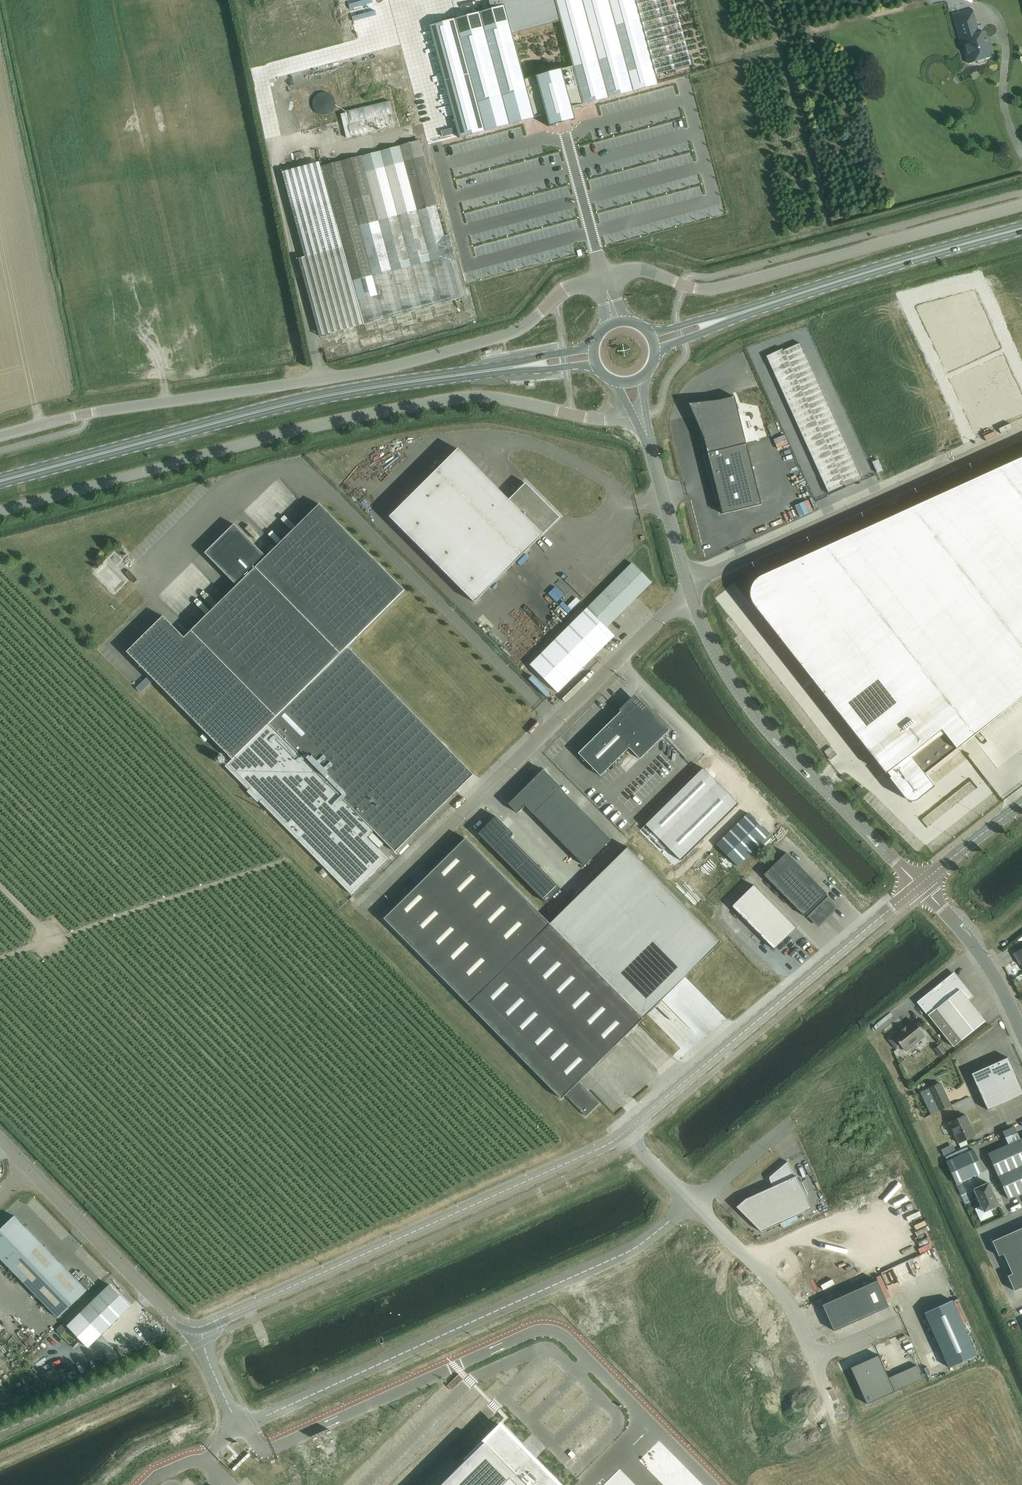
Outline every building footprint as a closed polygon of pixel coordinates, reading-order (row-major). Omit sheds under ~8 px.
[(489,2),(491,9),(478,13),(461,17),(429,26),(441,71),(450,105),(459,138),(486,131),(514,123),(534,118),(539,117),(546,115),(547,120),(548,121),(554,119),(555,119),(555,120),(556,120),(556,121),(557,121),(557,122),(558,123),(560,123),(561,123),(563,123),(564,122),(565,121),(566,119),(566,118),(566,117),(566,116),(570,115),(574,114),(572,108),(579,106),(583,105),(583,106),(584,106),(584,105),(583,105),(606,99),(629,92),(655,85),(658,85),(658,83),(656,75),(641,20),(636,0),(489,0),(489,2)] [(986,59),(994,57),(990,44),(989,45),(985,32),(979,34),(972,9),(953,14),(959,40),(964,38),(966,45),(964,47),(966,53),(968,54),(974,52),(976,62),(977,61),(977,63),(979,64),(985,63),(986,61),(986,59)] [(323,115),(324,115),(325,115),(326,115),(327,115),(328,115),(329,114),(330,113),(331,113),(332,112),(332,111),(333,110),(334,110),(334,109),(334,108),(335,107),(335,106),(335,105),(335,104),(335,103),(335,102),(335,101),(334,100),(334,99),(334,98),(333,97),(332,97),(332,96),(331,95),(330,95),(329,94),(328,93),(327,93),(326,93),(325,93),(324,93),(323,93),(322,93),(321,93),(320,93),(319,94),(318,94),(317,95),(316,95),(316,96),(315,97),(314,97),(314,98),(313,99),(313,100),(313,101),(313,102),(312,103),(312,104),(312,105),(313,106),(313,107),(313,108),(313,109),(314,110),(315,111),(316,112),(316,113),(317,113),(318,114),(319,114),(320,115),(321,115),(322,115),(323,115)] [(346,113),(341,115),(346,138),(351,137),(346,113)] [(365,322),(469,296),(453,233),(447,234),(423,139),(323,165),(329,189),(321,191),(320,185),(312,187),(309,173),(320,171),(318,162),(286,170),(308,256),(339,248),(337,238),(343,237),(365,322)] [(443,150),(430,152),(432,162),(444,161),(443,150)] [(972,288),(919,307),(947,369),(998,346),(972,288)] [(800,343),(783,351),(785,355),(786,357),(803,349),(800,343)] [(783,349),(766,356),(767,358),(769,362),(785,355),(783,351),(783,349)] [(803,349),(786,357),(788,361),(789,362),(805,355),(803,349)] [(785,355),(769,362),(772,368),(788,361),(786,357),(785,355)] [(805,355),(789,362),(791,367),(792,368),(808,361),(805,355)] [(952,380),(976,432),(1021,411),(1021,398),(1003,356),(952,380)] [(788,361),(772,368),(774,374),(791,367),(789,362),(788,361)] [(808,361),(792,368),(793,373),(794,374),(811,367),(808,361)] [(791,367),(774,374),(777,380),(793,373),(792,368),(791,367)] [(811,367),(794,374),(796,378),(797,380),(813,373),(811,367)] [(793,373),(777,380),(780,386),(796,378),(794,374),(793,373)] [(813,373),(797,380),(799,384),(800,386),(816,379),(813,373)] [(796,378),(780,386),(782,392),(799,384),(797,380),(796,378)] [(816,379),(800,386),(801,390),(802,392),(819,385),(816,379)] [(799,384),(782,392),(785,398),(801,390),(800,386),(799,384)] [(819,385),(802,392),(804,396),(805,398),(821,391),(819,385)] [(801,390),(785,398),(788,404),(804,396),(802,392),(801,390)] [(821,391),(805,398),(807,402),(808,404),(824,397),(821,391)] [(699,419),(695,420),(698,426),(700,425),(723,514),(761,505),(734,396),(696,406),(699,419)] [(804,396),(788,404),(790,410),(807,402),(805,398),(804,396)] [(824,397),(808,404),(810,408),(810,410),(827,403),(824,397)] [(807,402),(790,410),(793,416),(810,408),(808,404),(807,402)] [(827,403),(810,410),(812,414),(813,416),(830,408),(827,403)] [(810,408),(793,416),(796,422),(812,414),(810,410),(810,408)] [(830,408),(813,416),(815,420),(816,422),(832,414),(830,408)] [(812,414),(796,422),(799,427),(815,420),(813,416),(812,414)] [(832,414),(816,422),(818,426),(819,428),(835,420),(832,414)] [(815,420),(799,427),(801,433),(818,426),(816,422),(815,420)] [(835,420),(819,428),(820,432),(821,434),(838,426),(835,420)] [(818,426),(801,433),(804,439),(820,432),(819,428),(818,426)] [(838,426),(821,434),(823,438),(824,440),(840,432),(838,426)] [(820,432),(804,439),(807,445),(823,438),(821,434),(820,432)] [(840,432),(824,440),(826,444),(827,446),(843,438),(840,432)] [(823,438),(807,445),(809,451),(826,444),(824,440),(823,438)] [(843,438),(827,446),(828,450),(829,452),(846,444),(843,438)] [(826,444),(809,451),(812,457),(828,450),(827,446),(826,444)] [(846,444),(829,452),(831,456),(832,458),(848,450),(846,444)] [(458,449),(389,517),(474,603),(560,517),(526,483),(509,500),(458,449)] [(828,450),(812,457),(815,463),(831,456),(829,452),(828,450)] [(848,450),(832,458),(834,462),(835,464),(851,456),(848,450)] [(831,456),(815,463),(817,469),(834,462),(832,458),(831,456)] [(851,456),(835,464),(837,467),(837,469),(854,462),(851,456)] [(750,593),(750,595),(750,597),(750,599),(751,601),(752,603),(753,604),(754,606),(759,614),(778,637),(806,673),(838,714),(886,774),(887,773),(890,777),(892,779),(893,781),(895,783),(897,785),(898,787),(900,789),(901,791),(903,793),(904,795),(906,797),(907,798),(909,799),(911,800),(913,800),(915,799),(917,798),(919,797),(921,795),(923,794),(925,792),(927,790),(931,787),(929,785),(928,782),(926,780),(924,778),(923,776),(925,774),(927,772),(944,759),(958,749),(964,744),(972,737),(1000,715),(1021,698),(1021,458),(1017,460),(956,488),(882,521),(794,561),(761,576),(760,577),(759,578),(757,579),(756,580),(754,582),(753,583),(752,585),(751,587),(751,589),(750,591),(750,593)] [(834,462),(817,469),(820,475),(837,467),(835,464),(834,462)] [(854,462),(837,469),(839,473),(840,475),(856,468),(854,462)] [(837,467),(820,475),(823,481),(839,473),(837,469),(837,467)] [(856,468),(840,475),(842,479),(843,481),(859,474),(856,468)] [(839,473),(823,481),(825,487),(842,479),(840,475),(839,473)] [(859,474),(843,481),(845,485),(845,487),(846,487),(862,480),(861,478),(859,474)] [(842,479),(825,487),(828,493),(845,485),(843,481),(842,479)] [(378,616),(404,590),(319,504),(266,557),(234,524),(205,553),(237,586),(230,592),(184,637),(163,616),(127,652),(232,759),(225,766),(351,894),(388,859),(367,837),(374,830),(395,852),(441,807),(473,775),(473,774),(414,714),(348,647),(378,616)] [(652,583),(632,563),(587,608),(607,628),(652,583)] [(555,590),(552,593),(558,600),(561,597),(555,590)] [(586,608),(530,664),(558,693),(615,636),(607,628),(587,608),(586,608)] [(544,680),(542,681),(536,675),(530,680),(546,698),(553,691),(544,680)] [(667,732),(636,700),(622,713),(621,712),(578,753),(600,776),(629,748),(640,759),(653,746),(654,746),(668,733),(667,732),(669,730),(667,732)] [(216,758),(216,759),(216,761),(217,762),(218,763),(219,763),(220,764),(222,763),(223,763),(224,762),(225,761),(225,759),(225,758),(224,757),(223,756),(222,755),(220,755),(219,755),(218,756),(217,757),(216,758)] [(703,768),(646,825),(681,861),(739,804),(703,768)] [(543,770),(508,804),(518,813),(525,806),(584,866),(611,840),(600,829),(590,819),(560,788),(561,787),(543,770)] [(748,813),(716,845),(725,853),(738,866),(751,853),(769,835),(765,831),(762,827),(755,820),(752,817),(748,813)] [(479,833),(478,834),(546,903),(561,889),(510,837),(514,834),(504,824),(496,816),(496,817),(480,833),(479,833)] [(466,838),(384,919),(468,1004),(561,1099),(565,1095),(586,1116),(600,1103),(579,1082),(643,1018),(721,942),(628,847),(550,924),(466,838)] [(800,867),(786,852),(763,875),(804,916),(806,915),(807,914),(808,915),(807,917),(807,918),(809,916),(818,925),(824,919),(823,918),(829,913),(830,914),(836,908),(827,898),(829,897),(828,896),(826,898),(825,897),(826,895),(827,894),(820,886),(816,890),(796,870),(800,867)] [(796,928),(753,885),(731,906),(774,949),(796,928)] [(1013,953),(1017,960),(1019,959),(1021,964),(1021,948),(1013,953)] [(953,1047),(985,1021),(968,1000),(972,996),(954,974),(918,1002),(928,1015),(953,1047)] [(896,1049),(901,1045),(905,1051),(924,1036),(912,1020),(893,1035),(893,1036),(889,1040),(896,1049)] [(939,1045),(934,1049),(940,1056),(945,1052),(939,1045)] [(1008,1057),(992,1064),(971,1074),(972,1074),(988,1110),(1006,1102),(1021,1095),(1021,1089),(1015,1074),(1008,1057)] [(940,1083),(929,1089),(939,1111),(951,1105),(940,1083)] [(954,1103),(959,1113),(978,1105),(973,1095),(954,1103)] [(965,1115),(949,1123),(959,1143),(974,1136),(968,1122),(969,1122),(965,1115)] [(1021,1192),(1021,1138),(988,1153),(1008,1198),(1021,1192)] [(974,1149),(946,1162),(956,1184),(983,1171),(974,1149)] [(805,1194),(796,1176),(795,1177),(791,1169),(788,1161),(779,1168),(770,1176),(770,1177),(769,1178),(769,1179),(770,1180),(771,1183),(773,1187),(757,1193),(746,1199),(736,1207),(748,1218),(761,1232),(784,1221),(805,1212),(801,1204),(798,1197),(805,1194)] [(962,1183),(956,1186),(961,1196),(967,1193),(962,1183)] [(984,1212),(999,1205),(988,1183),(974,1189),(984,1212)] [(972,1191),(961,1196),(964,1202),(974,1197),(972,1191)] [(58,1318),(87,1290),(14,1215),(0,1229),(0,1258),(58,1318)] [(1016,1231),(992,1241),(995,1248),(999,1256),(1001,1255),(1003,1254),(1007,1263),(1009,1266),(1012,1274),(1010,1275),(1008,1276),(1011,1283),(1014,1291),(1021,1287),(1021,1228),(1016,1231)] [(889,1307),(877,1280),(822,1305),(834,1331),(889,1307)] [(80,1313),(67,1326),(88,1348),(102,1334),(131,1306),(109,1284),(80,1313)] [(949,1367),(977,1355),(952,1300),(925,1313),(949,1367)] [(62,1324),(56,1330),(61,1335),(67,1329),(62,1324)] [(167,1354),(164,1348),(158,1350),(161,1357),(167,1354)] [(851,1367),(853,1374),(858,1383),(867,1404),(923,1379),(917,1365),(889,1378),(879,1355),(851,1367)] [(538,1463),(535,1460),(534,1461),(533,1462),(518,1447),(519,1446),(520,1445),(508,1433),(501,1425),(496,1430),(484,1442),(481,1444),(482,1444),(473,1452),(467,1458),(466,1458),(465,1457),(464,1458),(464,1459),(465,1460),(454,1472),(440,1484),(560,1484),(538,1463)]
